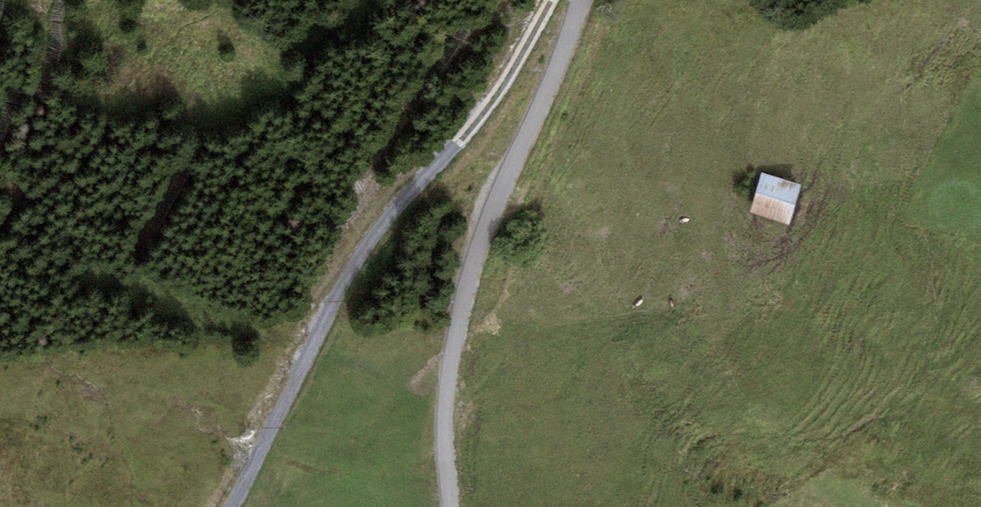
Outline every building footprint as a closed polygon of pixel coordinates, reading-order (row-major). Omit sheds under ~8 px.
[(798,186),(762,174),(749,211),(785,223),(798,186)]
